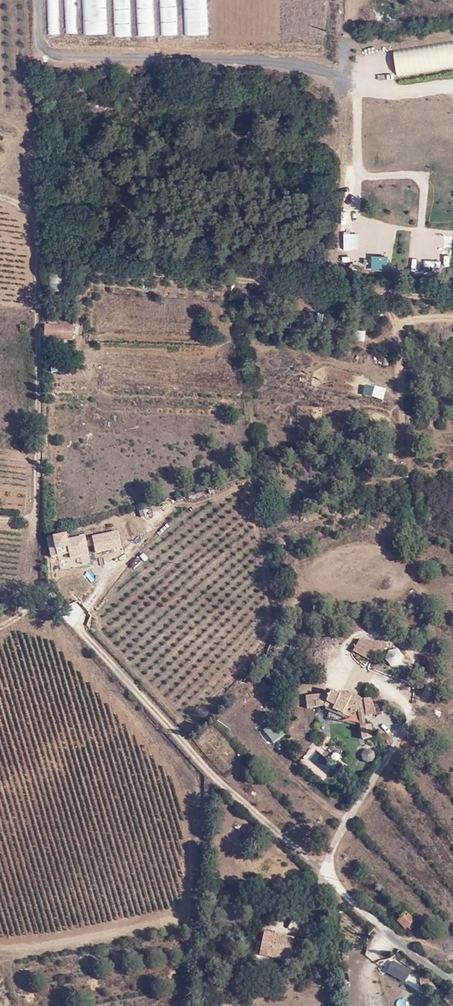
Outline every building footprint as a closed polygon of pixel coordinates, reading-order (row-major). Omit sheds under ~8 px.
[(73,340),(72,327),(45,326),(45,340),(73,340)] [(67,546),(64,535),(45,540),(50,564),(56,563),(54,556),(71,552),(71,545),(67,546)] [(359,640),(354,651),(374,662),(382,643),(359,640)] [(348,700),(349,697),(349,695),(341,692),(338,696),(330,692),(328,697),(322,695),(305,696),(306,709),(320,707),(331,711),(341,716),(348,719),(352,711),(356,713),(358,705),(348,700)] [(361,702),(349,697),(348,700),(358,705),(356,713),(359,727),(365,726),(361,702)] [(376,713),(371,699),(364,699),(365,715),(376,713)] [(341,716),(331,711),(329,716),(339,721),(341,716)] [(282,729),(273,718),(261,728),(271,740),(283,731),(282,729)] [(370,726),(365,726),(359,727),(360,739),(372,738),(370,726)] [(414,921),(407,912),(397,921),(405,929),(414,921)] [(294,937),(265,932),(260,954),(289,960),(294,937)]
